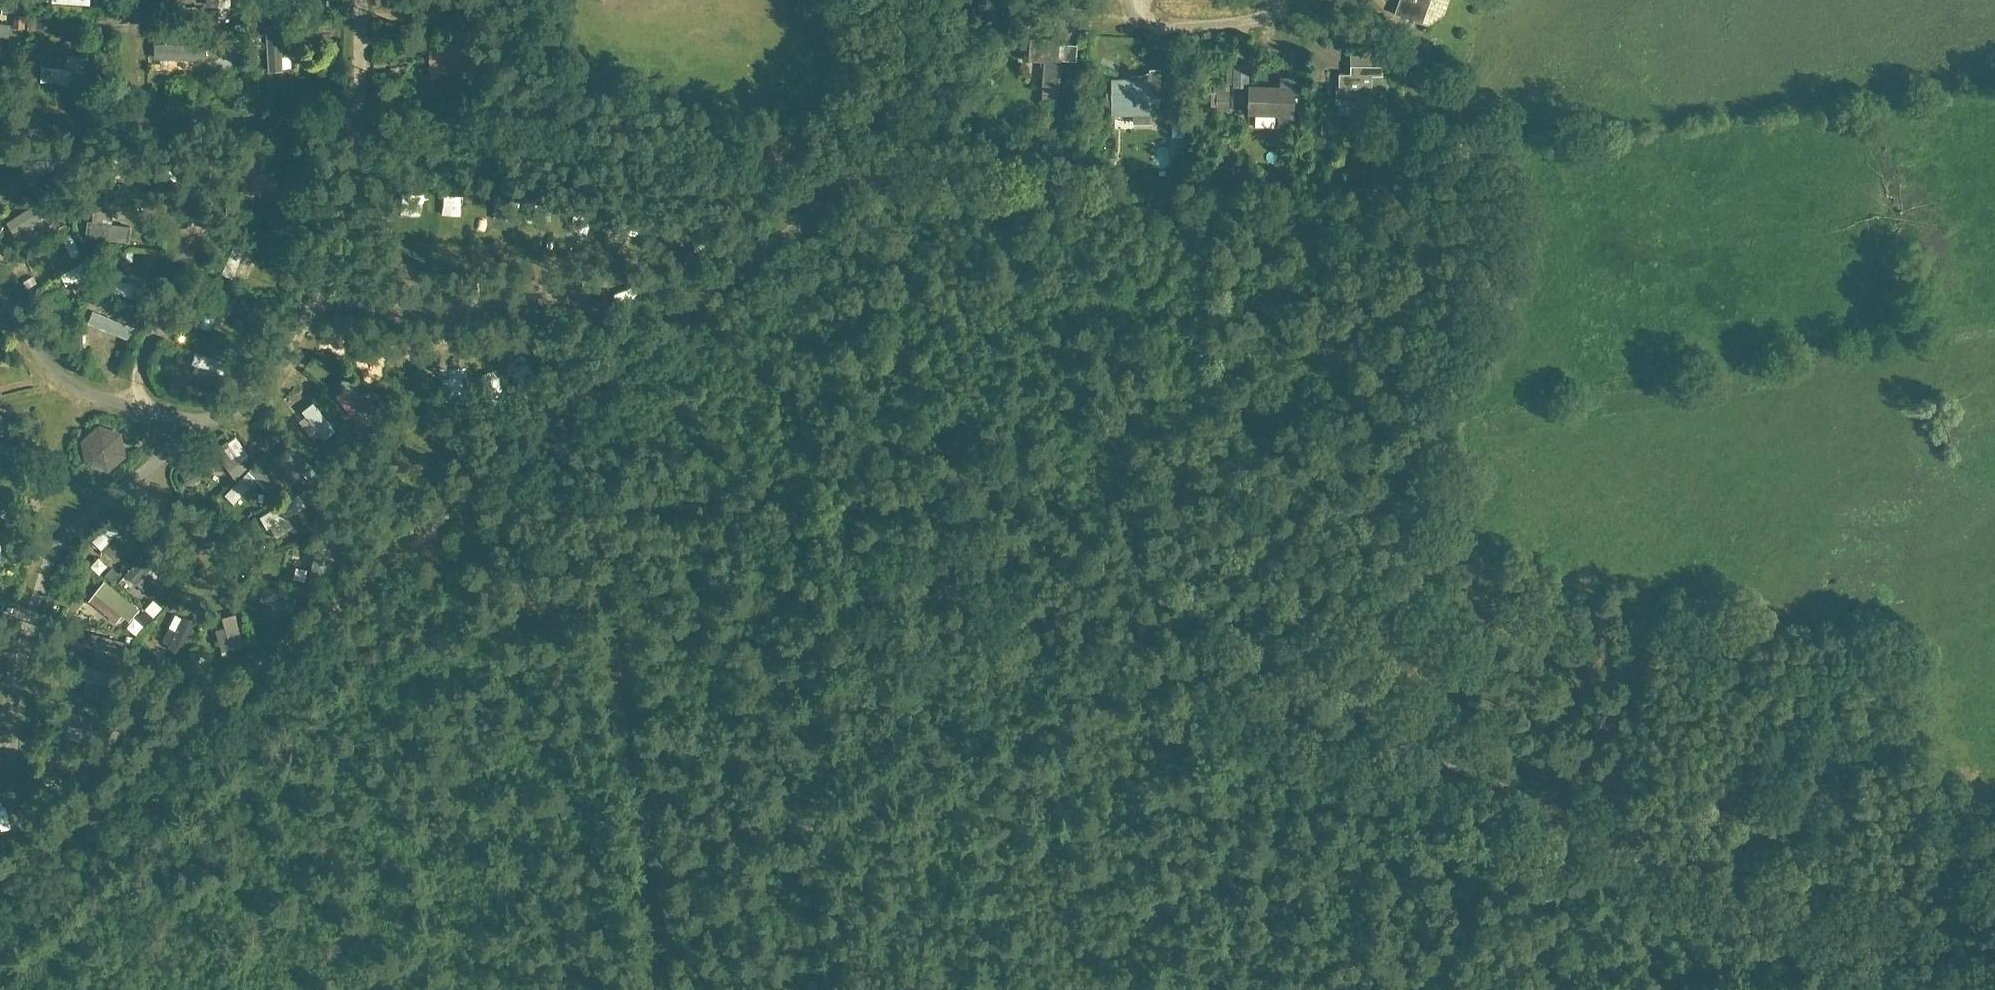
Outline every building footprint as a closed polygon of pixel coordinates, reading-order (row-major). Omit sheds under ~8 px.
[(1391,16),(1438,32),(1449,0),(1396,0),(1391,16)] [(1061,43),(1027,42),(1026,67),(1039,67),(1038,100),(1061,101),(1062,65),(1073,66),(1074,49),(1061,49),(1061,43)] [(1339,69),(1339,103),(1394,103),(1394,72),(1386,72),(1386,63),(1353,63),(1353,69),(1339,69)] [(1248,65),(1231,66),(1232,100),(1249,99),(1248,65)] [(1142,81),(1106,82),(1107,120),(1144,119),(1142,81)] [(1292,88),(1249,87),(1249,113),(1291,114),(1292,88)] [(124,437),(101,428),(82,444),(86,468),(109,477),(128,461),(124,437)]
